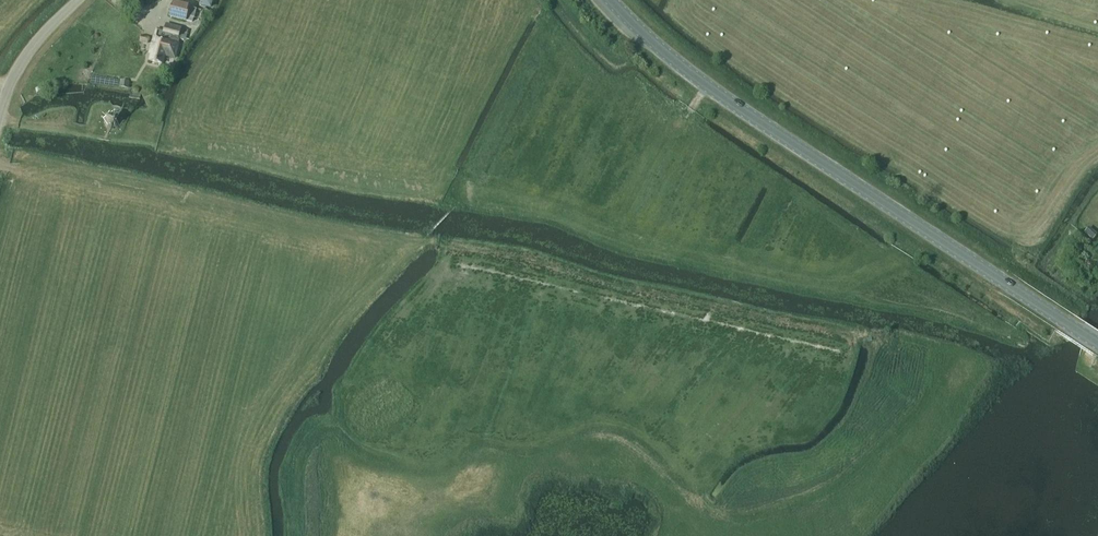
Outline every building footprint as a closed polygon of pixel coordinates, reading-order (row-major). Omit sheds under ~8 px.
[(188,7),(172,3),(169,17),(185,21),(186,16),(193,17),(195,9),(188,8),(188,7)] [(154,38),(150,55),(152,56),(150,62),(162,64),(164,56),(175,58),(179,39),(184,40),(187,30),(180,29),(180,28),(166,25),(164,33),(157,31),(155,38),(154,38)] [(128,81),(120,80),(119,87),(127,88),(128,81)] [(105,122),(108,127),(112,128),(116,126),(117,121),(115,117),(111,116),(106,119),(105,122)]
